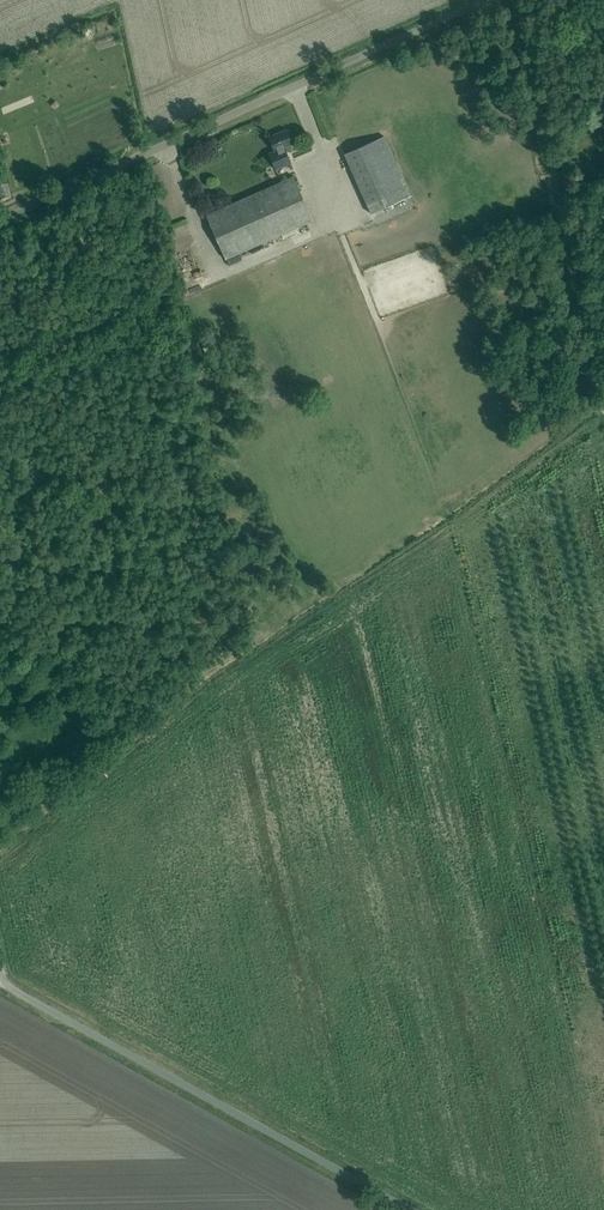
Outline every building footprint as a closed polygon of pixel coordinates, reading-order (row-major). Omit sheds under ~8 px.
[(292,143),(286,129),(268,137),(274,151),(269,153),(276,169),(291,163),(284,147),(292,143)] [(411,195),(384,136),(345,154),(372,213),(411,195)] [(313,220),(293,176),(206,215),(225,259),(281,234),(283,238),(298,232),(296,228),(313,220)] [(300,242),(312,238),(311,233),(298,236),(300,242)] [(240,264),(254,261),(252,252),(238,255),(240,264)]
